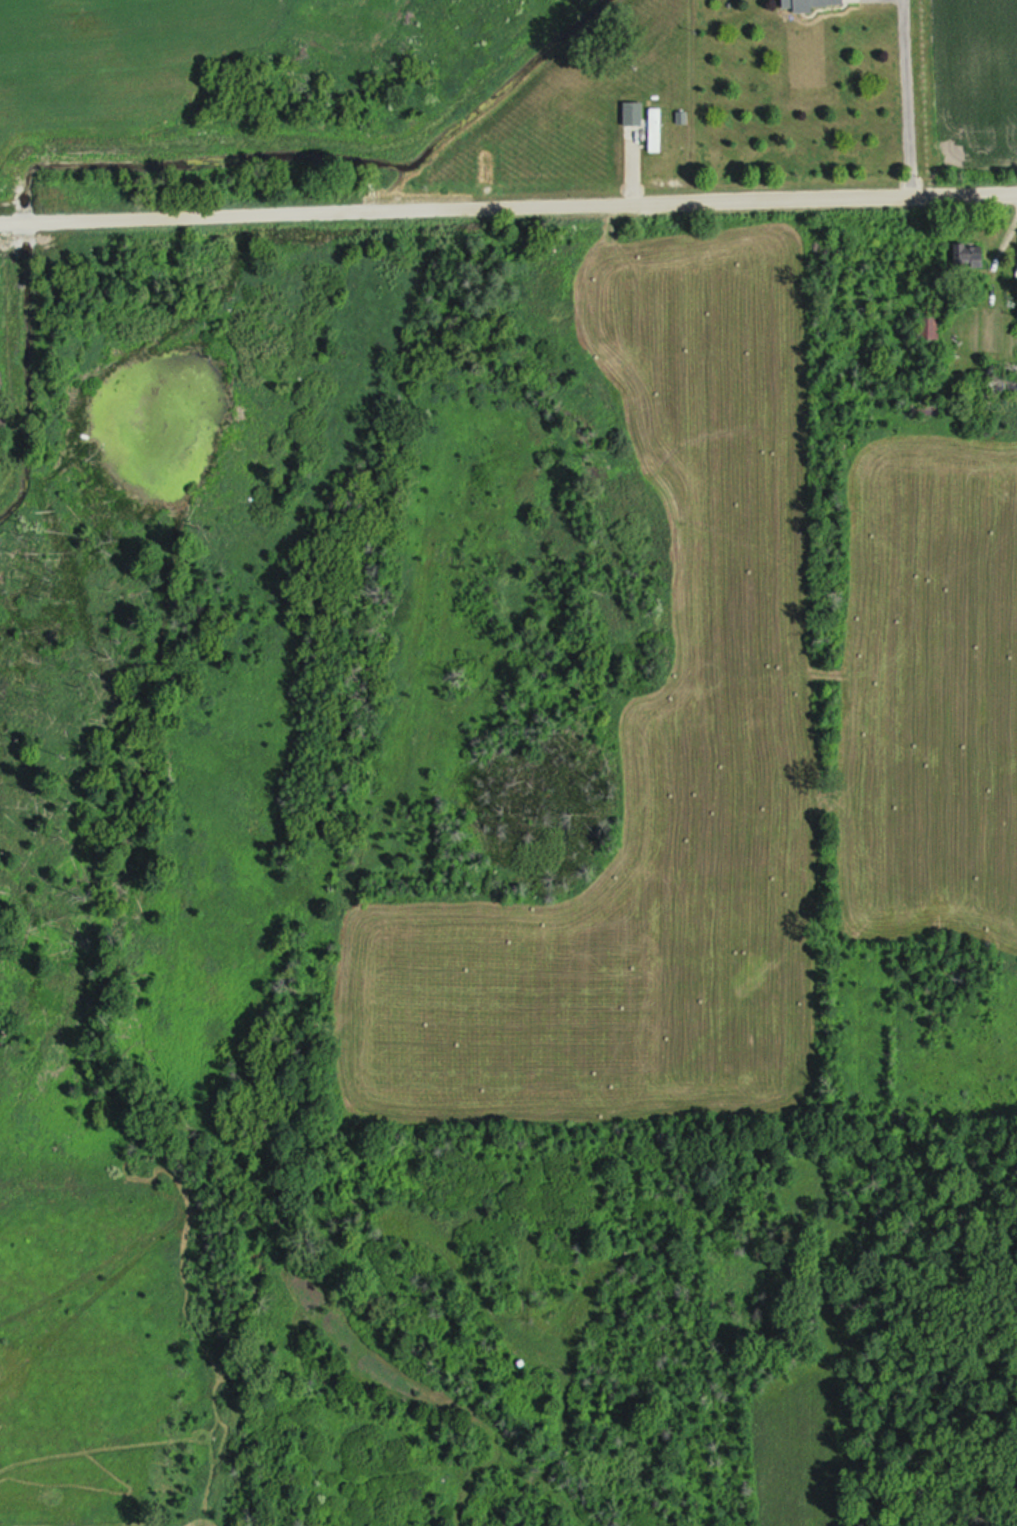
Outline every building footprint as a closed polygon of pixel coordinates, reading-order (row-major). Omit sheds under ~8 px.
[(814,13),(814,8),(845,8),(845,0),(783,0),(783,13),(814,13)] [(625,128),(643,128),(643,104),(625,104),(625,128)] [(660,113),(651,113),(651,153),(660,153),(660,113)] [(985,269),(985,246),(946,246),(946,269),(985,269)] [(921,341),(941,341),(941,312),(921,312),(921,341)] [(973,379),(973,400),(1016,399),(1016,378),(973,379)]
